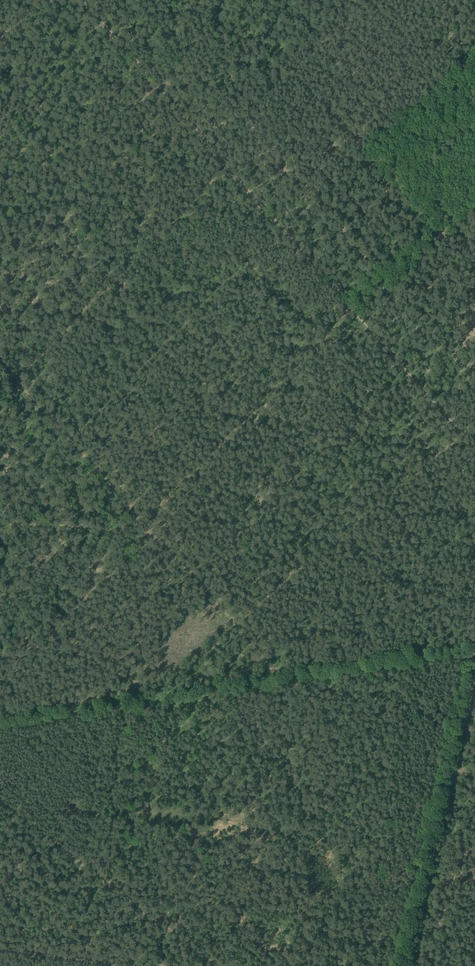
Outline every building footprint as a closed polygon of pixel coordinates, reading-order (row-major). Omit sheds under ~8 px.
[(88,535),(96,536),(98,520),(89,520),(88,535)]
